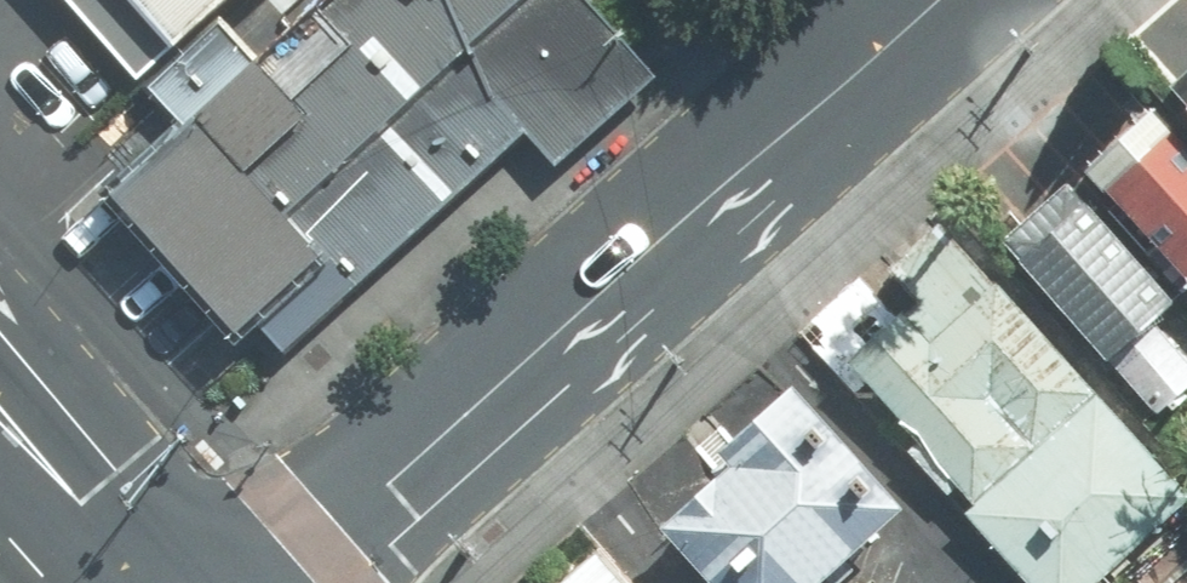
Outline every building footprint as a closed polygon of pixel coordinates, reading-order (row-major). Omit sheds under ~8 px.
[(571,0),(313,0),(108,184),(269,362),(617,50),(571,0)] [(158,51),(215,0),(112,0),(158,51)] [(1171,90),(1186,109),(1186,76),(1171,90)] [(1151,115),(1009,244),(1125,371),(1186,315),(1186,155),(1151,115)] [(1083,399),(933,228),(883,271),(909,300),(834,366),(959,507),(1083,399)] [(791,386),(649,511),(712,582),(820,582),(902,512),(791,386)] [(1083,399),(959,507),(1026,582),(1090,582),(1178,506),(1083,399)] [(603,548),(563,582),(634,582),(603,548)]
